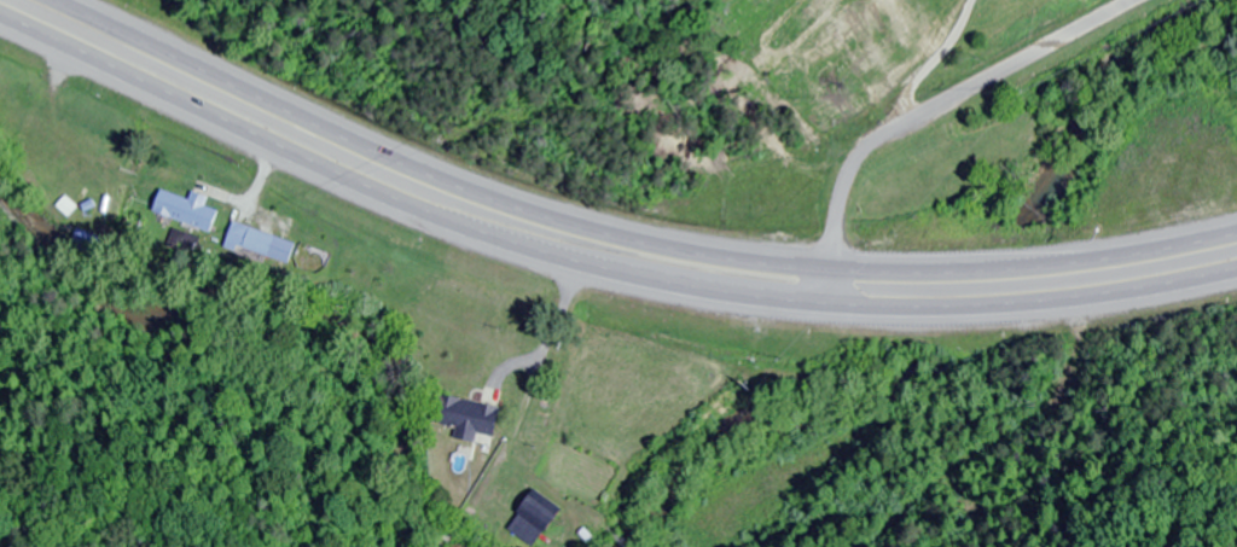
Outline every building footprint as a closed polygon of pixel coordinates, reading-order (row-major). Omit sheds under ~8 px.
[(206,208),(209,198),(192,193),(190,200),(160,191),(153,215),(213,233),(220,212),(206,208)] [(228,248),(270,259),(276,234),(233,224),(228,248)] [(500,407),(440,396),(434,425),(459,429),(457,440),(477,444),(478,435),(495,438),(500,407)] [(561,511),(537,491),(507,526),(531,546),(561,511)]
